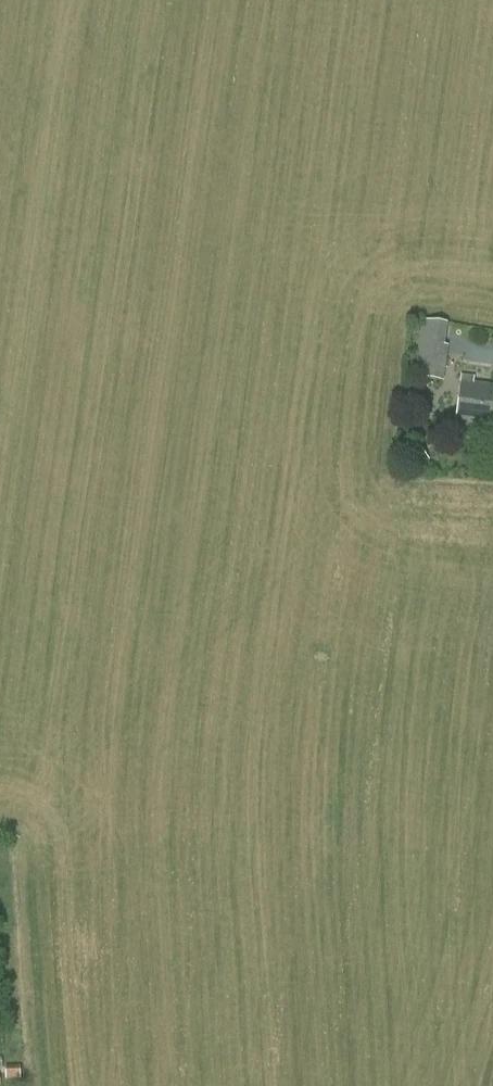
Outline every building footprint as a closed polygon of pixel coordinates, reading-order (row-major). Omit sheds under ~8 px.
[(445,332),(420,328),(415,363),(414,378),(444,381),(446,367),(449,346),(443,345),(445,332)] [(458,428),(456,443),(478,445),(480,430),(492,432),(492,386),(461,382),(455,427),(458,428)]
